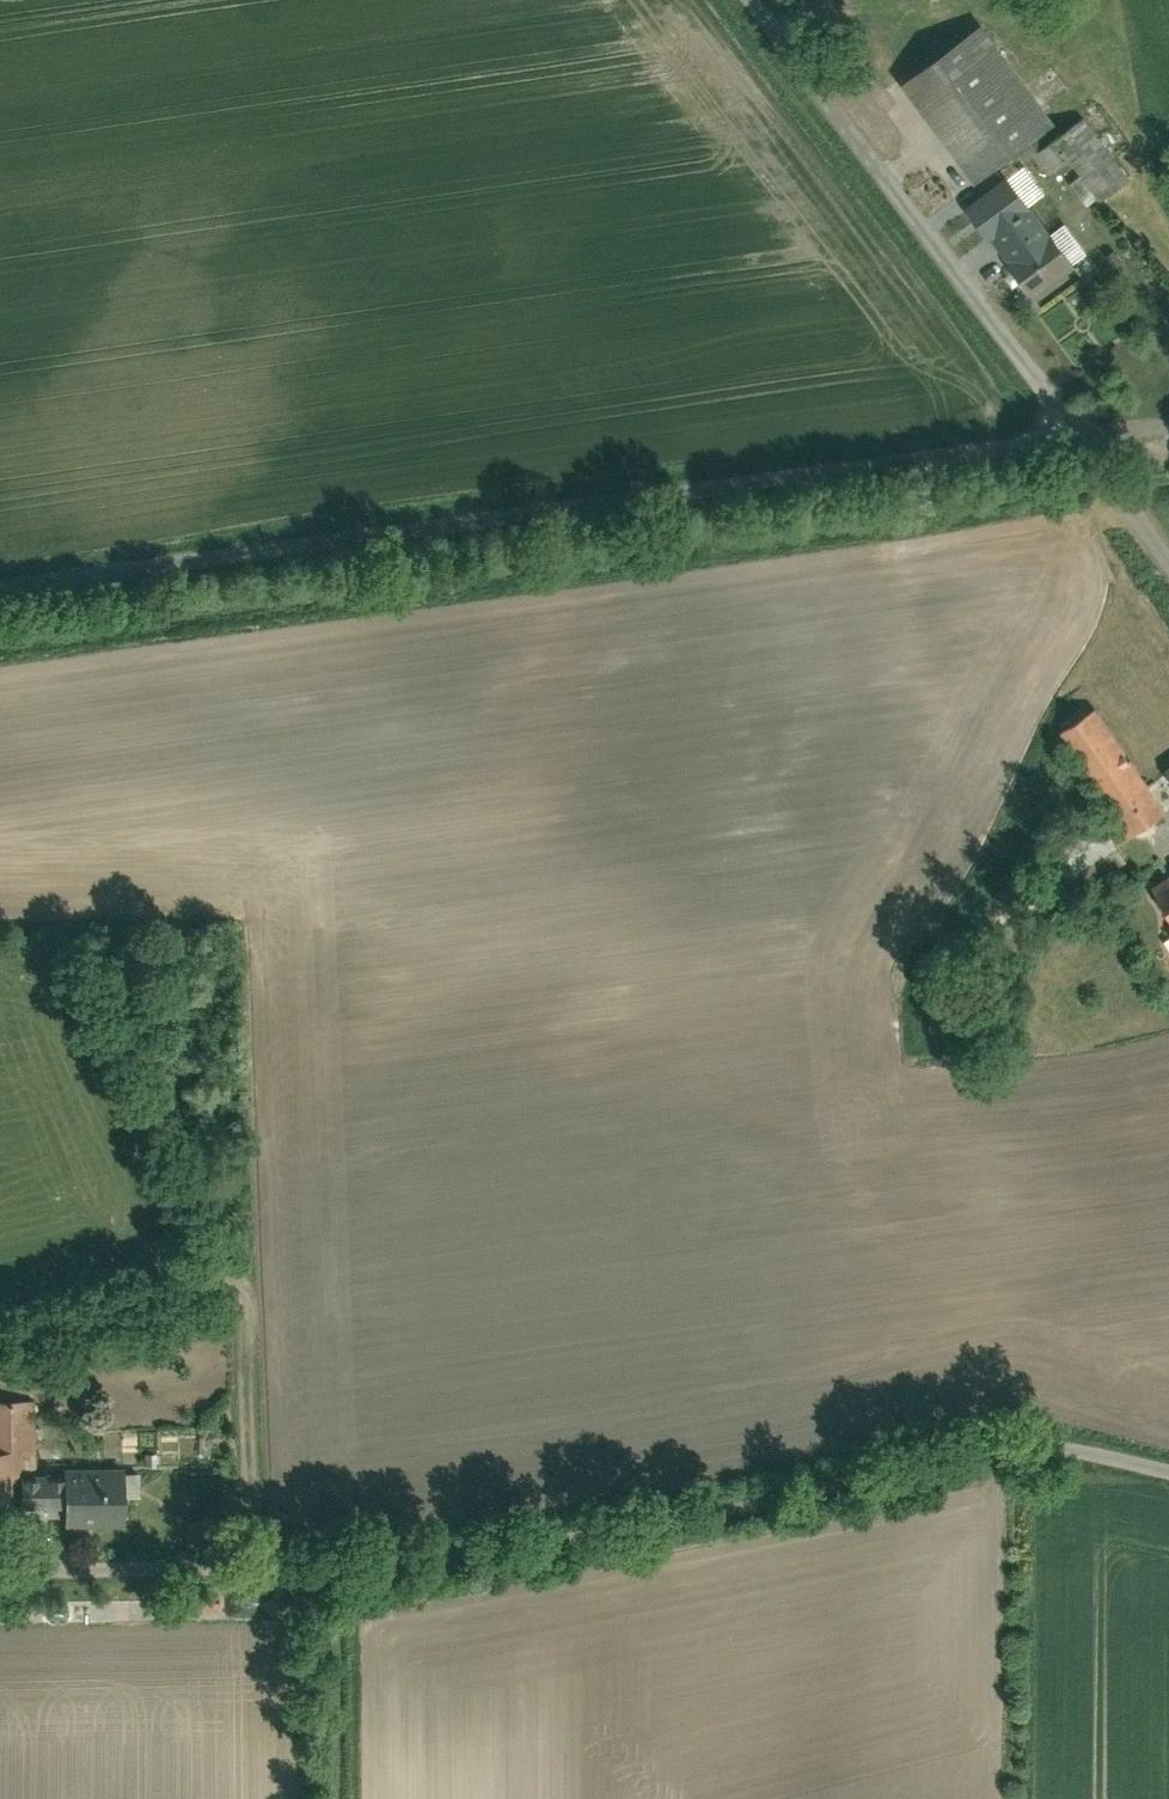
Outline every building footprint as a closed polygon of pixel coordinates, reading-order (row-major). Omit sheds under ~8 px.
[(984,29),(905,89),(976,182),(982,177),(1000,164),(1055,122),(984,29)] [(1086,205),(1124,174),(1075,112),(1023,152),(1039,172),(1059,156),(1075,175),(1067,181),(1086,205)] [(1003,205),(981,222),(1036,297),(1090,258),(1065,225),(1051,235),(1000,164),(982,177),(1003,205)] [(1098,713),(1062,736),(1115,816),(1107,821),(1120,841),(1164,813),(1098,713)] [(1149,891),(1168,926),(1168,880),(1149,891)] [(0,1403),(0,1466),(34,1465),(32,1402),(0,1403)] [(126,1470),(66,1472),(67,1478),(67,1504),(68,1526),(127,1525),(126,1470)] [(67,1478),(24,1479),(24,1505),(67,1504),(67,1478)]
